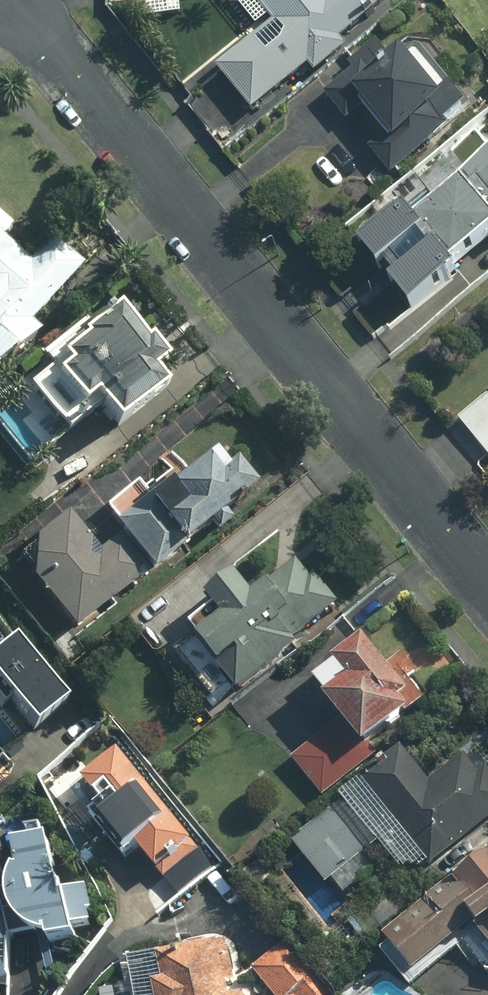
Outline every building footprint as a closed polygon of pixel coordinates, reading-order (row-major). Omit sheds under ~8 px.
[(281,21),(223,66),(258,110),(315,64),(322,72),(354,47),(347,39),(394,0),(264,0),(281,21)] [(374,103),(397,130),(375,148),(397,175),(457,126),(453,122),(477,103),(462,85),(450,95),(411,48),(399,57),(384,40),(355,64),(359,69),(330,93),(353,121),(374,103)] [(487,249),(487,158),(420,215),(410,203),(368,237),(418,304),(487,249)] [(0,212),(0,363),(8,370),(44,330),(35,321),(89,262),(60,236),(34,265),(5,238),(16,226),(0,212)] [(173,358),(130,308),(39,384),(84,436),(117,408),(127,420),(172,381),(161,368),(173,358)] [(178,488),(171,479),(120,520),(161,571),(262,483),(242,460),(235,466),(222,451),(178,488)] [(121,537),(104,551),(73,512),(43,536),(39,580),(81,628),(151,574),(121,537)] [(304,644),(299,637),(338,606),(302,560),(260,592),(248,576),(220,598),(231,612),(206,631),(241,675),(237,678),(246,689),(304,644)] [(0,620),(0,677),(49,731),(78,705),(0,620)] [(431,700),(417,682),(425,675),(408,654),(394,665),(374,640),(325,679),(353,714),(297,758),(328,796),(393,744),(386,736),(431,700)] [(483,771),(468,753),(435,778),(408,745),(370,775),(440,861),(487,822),(487,767),(483,771)] [(114,806),(101,816),(133,856),(147,845),(167,870),(201,843),(127,752),(93,780),(114,806)] [(349,796),(296,835),(329,878),(381,839),(349,796)] [(71,893),(56,837),(24,845),(30,870),(26,875),(22,881),(20,890),(20,900),(30,921),(40,929),(58,933),(59,942),(83,936),(81,931),(105,925),(95,887),(71,893)] [(464,880),(456,871),(390,929),(424,968),(479,920),(487,930),(487,859),(464,880)] [(20,977),(4,946),(12,915),(0,914),(0,987),(20,977)] [(246,990),(232,993),(230,979),(238,978),(230,940),(221,942),(221,939),(162,951),(167,976),(159,977),(162,994),(248,994),(246,990)]
